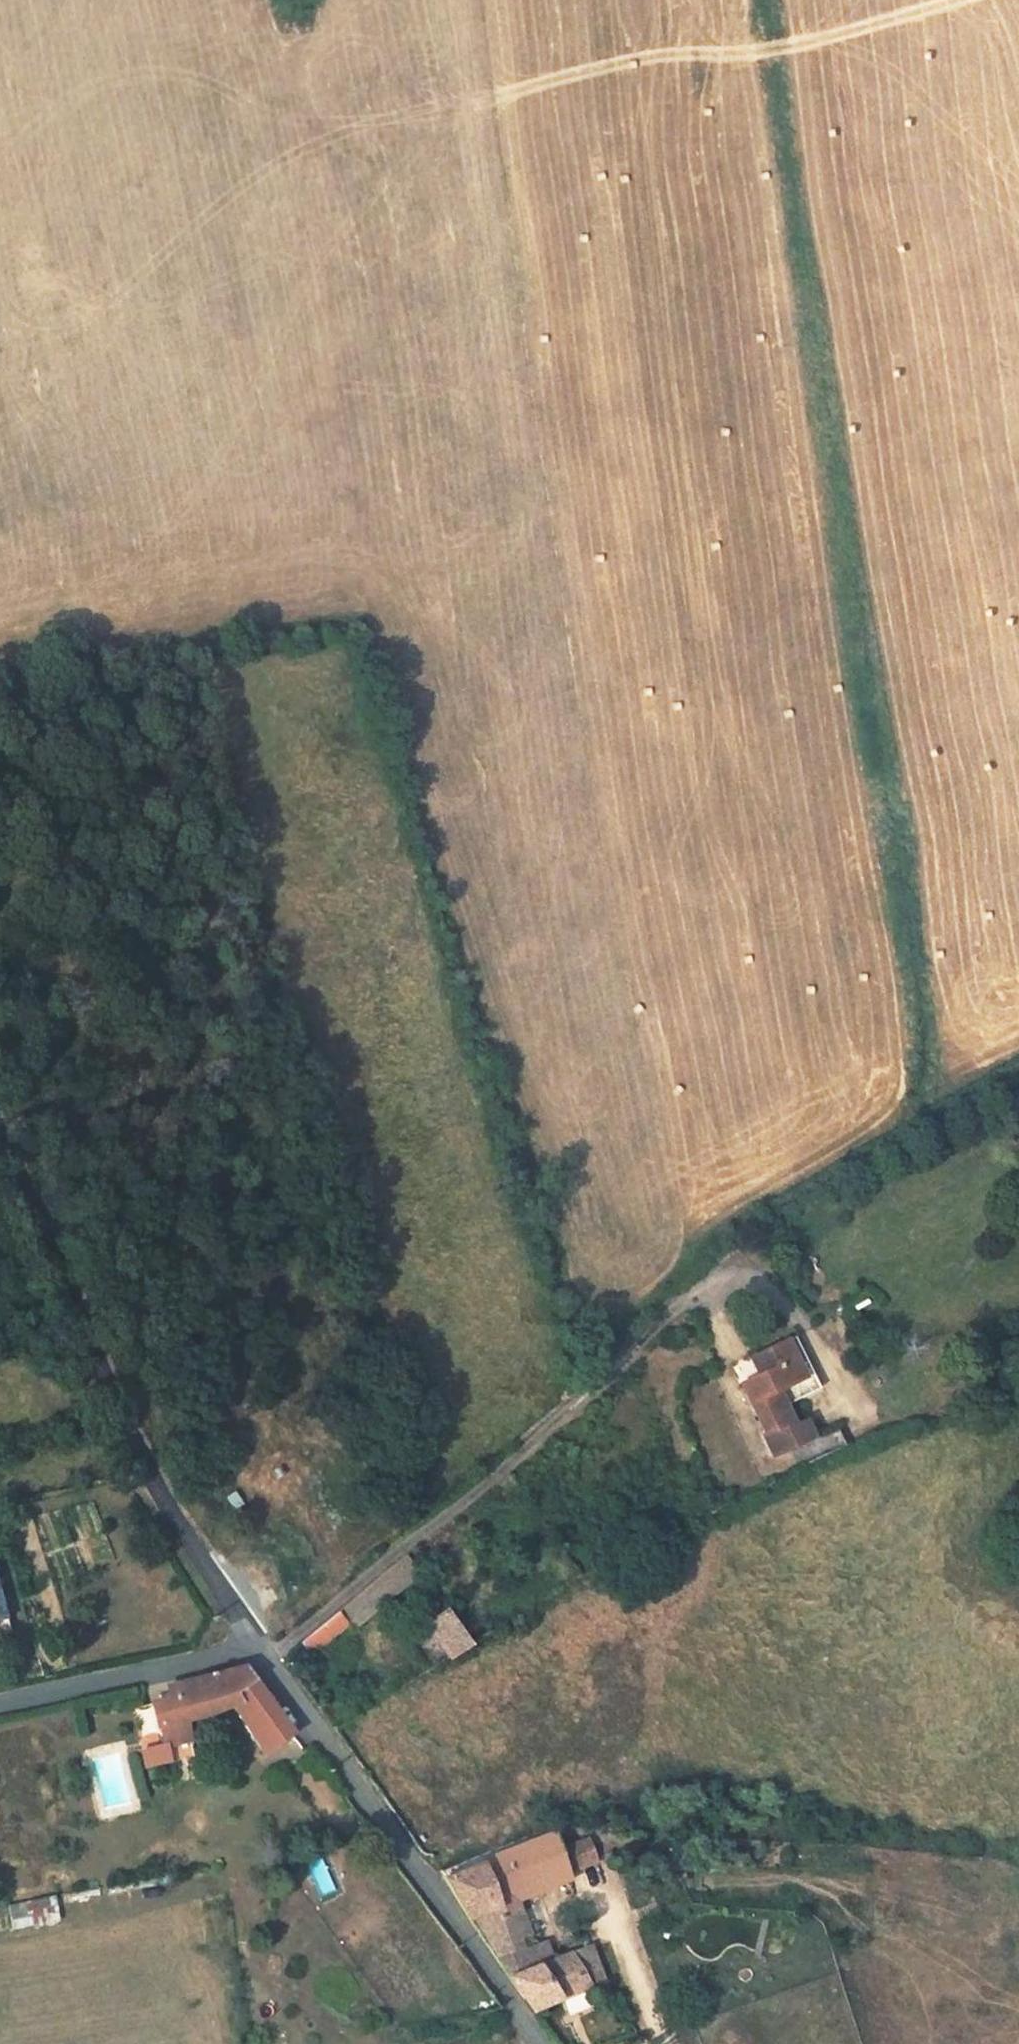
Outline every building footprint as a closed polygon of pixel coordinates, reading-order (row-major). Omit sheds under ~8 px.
[(805,1365),(788,1327),(758,1340),(760,1345),(777,1337),(793,1371),(805,1365)] [(793,1371),(777,1337),(760,1345),(767,1358),(744,1369),(769,1420),(766,1421),(777,1445),(814,1427),(808,1410),(792,1417),(774,1380),(793,1371)] [(847,1439),(838,1420),(820,1429),(829,1448),(847,1439)] [(829,1448),(820,1429),(794,1441),(803,1461),(829,1448)] [(399,1572),(412,1563),(404,1552),(392,1563),(399,1572)] [(349,1626),(406,1580),(399,1572),(392,1563),(336,1609),(345,1620),(349,1626)] [(0,1567),(0,1629),(17,1624),(0,1567)] [(320,1640),(345,1620),(336,1609),(312,1630),(320,1640)] [(467,1639),(446,1609),(426,1624),(445,1652),(467,1639)] [(293,1733),(246,1664),(175,1680),(178,1693),(186,1720),(192,1718),(206,1716),(233,1708),(263,1750),(293,1733)] [(195,1735),(192,1718),(186,1720),(178,1693),(158,1697),(164,1721),(166,1721),(171,1740),(195,1735)] [(169,1744),(144,1749),(148,1768),(173,1762),(169,1744)] [(466,1910),(568,1873),(553,1829),(439,1867),(466,1910)] [(4,1902),(7,1929),(56,1922),(53,1896),(4,1902)] [(603,1975),(589,1935),(508,1970),(529,1999),(603,1975)]
